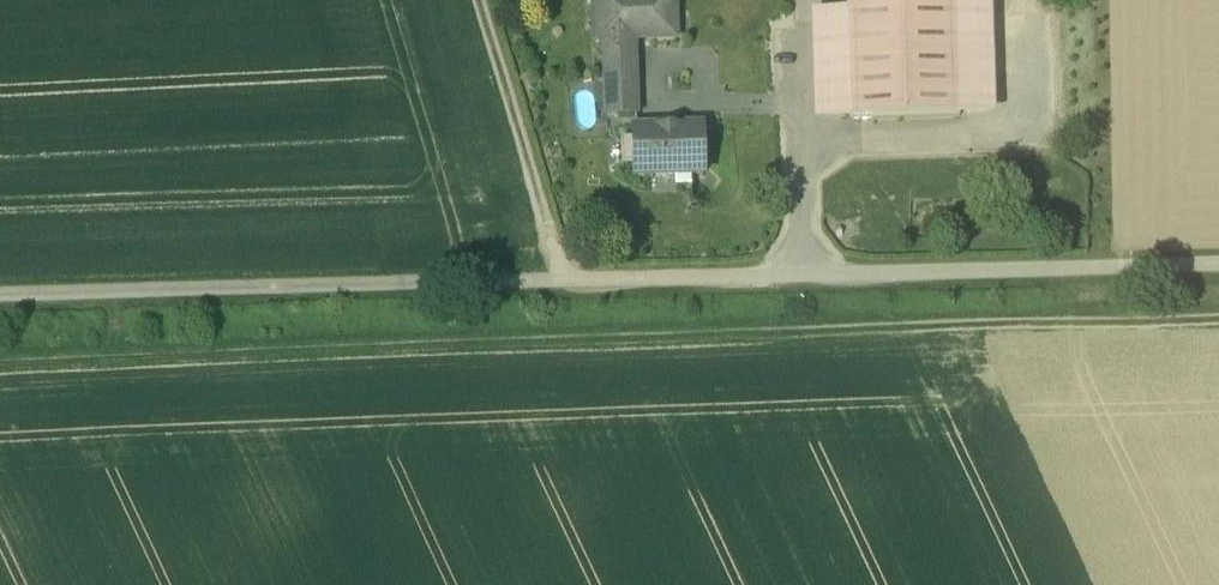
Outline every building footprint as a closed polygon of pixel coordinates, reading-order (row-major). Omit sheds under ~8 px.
[(632,179),(709,178),(707,119),(642,121),(640,40),(682,39),(681,0),(599,0),(602,117),(630,117),(632,179)] [(835,137),(1018,135),(1017,0),(868,0),(868,25),(834,25),(835,137)]
